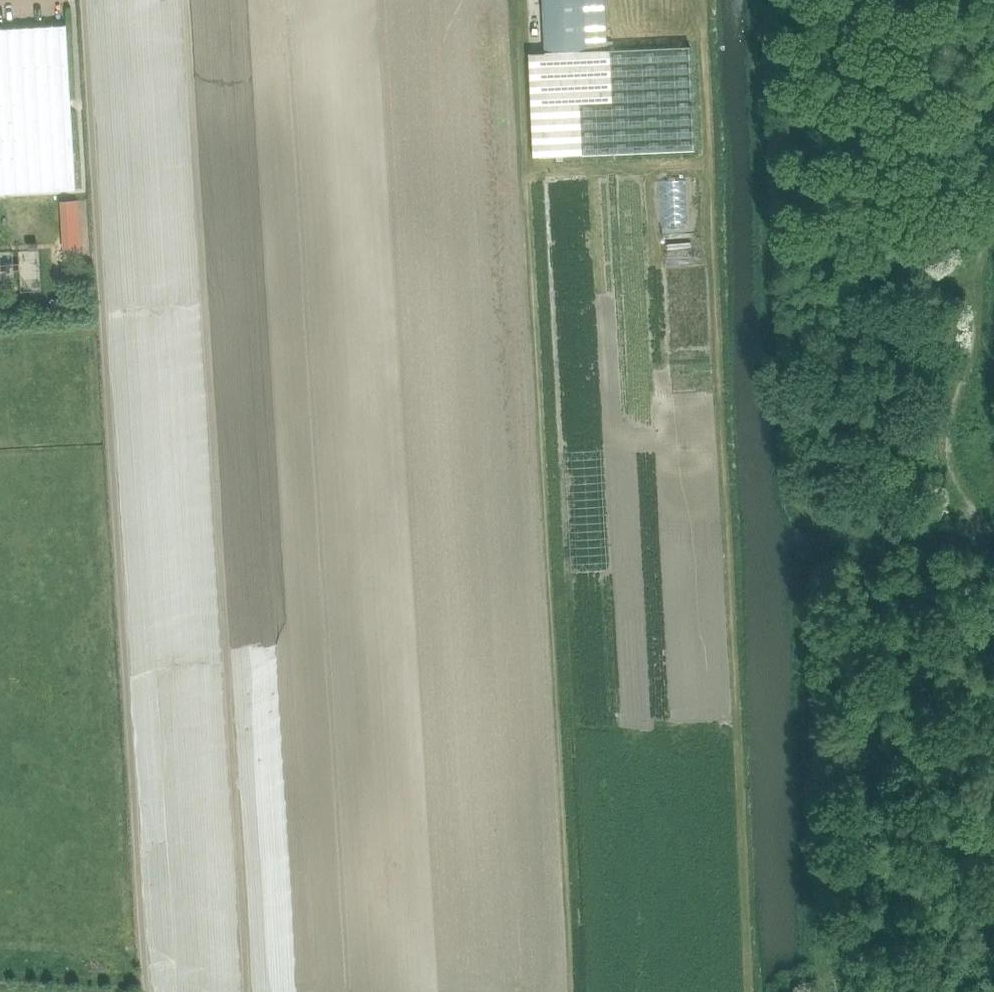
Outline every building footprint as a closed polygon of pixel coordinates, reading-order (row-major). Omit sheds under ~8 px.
[(546,53),(606,51),(604,0),(544,0),(546,53)] [(0,29),(0,194),(76,189),(67,25),(0,29)] [(606,51),(546,53),(529,54),(533,158),(695,151),(691,48),(606,51)] [(696,178),(687,198),(696,202),(704,182),(696,178)] [(683,229),(681,179),(658,180),(659,229),(683,229)]
